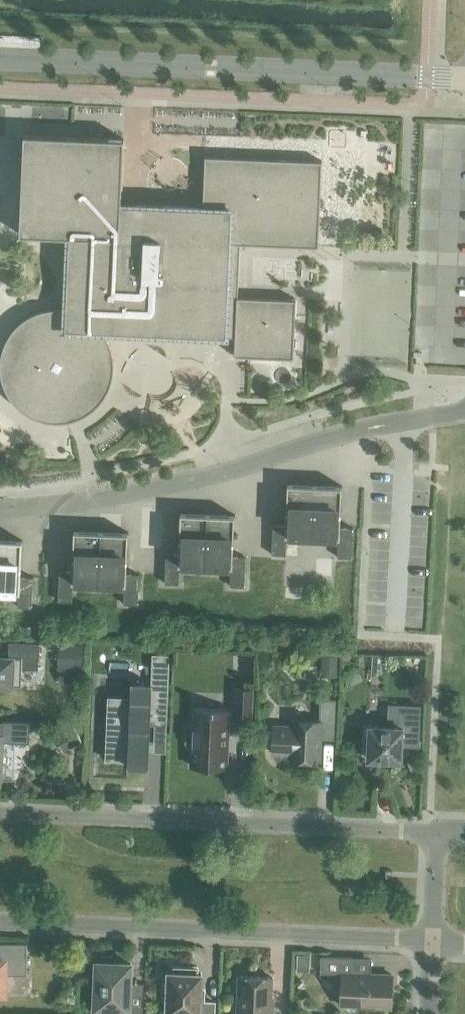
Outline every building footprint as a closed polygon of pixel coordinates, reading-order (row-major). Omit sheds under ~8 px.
[(19,234),(69,236),(65,309),(60,308),(54,308),(48,309),(43,310),(37,312),(31,315),(26,318),(21,321),(17,325),(12,330),(9,335),(5,341),(3,346),(2,350),(1,355),(0,360),(0,363),(0,367),(0,370),(1,375),(2,380),(4,385),(6,391),(9,395),(12,400),(15,404),(19,408),(24,412),(29,415),(35,417),(41,420),(46,421),(51,422),(57,422),(62,422),(68,421),(73,419),(80,417),(87,413),(92,409),(97,405),(100,402),(103,398),(106,393),(108,389),(110,384),(112,379),(113,375),(113,370),(114,365),(113,360),(113,356),(112,351),(111,347),(109,342),(106,337),(104,334),(102,331),(128,332),(226,336),(235,336),(234,356),(293,358),(296,299),(237,297),(240,243),(318,247),(322,161),(205,156),(203,208),(121,204),(123,138),(23,134),(19,234)] [(286,542),(312,543),(314,484),(287,483),(285,524),(273,524),(271,554),(285,554),(286,542)] [(314,484),(312,543),(337,544),(337,556),(351,557),(352,527),(340,527),(341,485),(314,484)] [(179,571),(205,572),(207,513),(180,512),(178,553),(166,553),(164,583),(178,583),(179,571)] [(207,513),(205,572),(230,573),(230,586),(244,586),(245,556),(233,556),(234,514),(207,513)] [(72,588),(98,590),(101,531),(73,530),(72,571),(59,570),(58,600),(72,601),(72,588)] [(101,531),(98,590),(124,591),(123,603),(137,604),(139,574),(126,573),(128,532),(101,531)] [(18,598),(17,606),(31,607),(33,577),(20,576),(22,540),(0,539),(0,597),(18,598)] [(1,689),(1,684),(21,685),(21,669),(38,669),(40,643),(9,642),(8,656),(0,656),(0,689),(1,689)] [(59,643),(58,669),(81,670),(82,644),(59,643)] [(127,761),(127,763),(149,764),(150,724),(166,725),(169,655),(152,654),(151,684),(130,683),(129,697),(107,696),(105,760),(127,761)] [(322,671),(337,671),(338,656),(323,656),(322,671)] [(234,720),(251,720),(252,688),(235,688),(234,720)] [(319,761),(320,731),(334,731),(336,699),(320,698),(319,720),(292,719),(291,727),(272,726),(271,752),(290,753),(290,760),(319,761)] [(388,726),(369,725),(367,759),(377,760),(377,763),(391,764),(391,760),(401,761),(402,735),(418,736),(419,706),(389,705),(388,726)] [(192,766),(226,767),(227,728),(228,710),(194,708),(193,726),(189,726),(186,729),(186,743),(188,746),(192,746),(192,766)] [(1,780),(2,742),(29,743),(30,723),(2,722),(1,736),(0,736),(0,780),(1,780)] [(74,728),(56,737),(63,751),(81,742),(74,728)] [(415,758),(407,761),(412,774),(420,771),(415,758)] [(5,993),(5,975),(27,974),(27,943),(0,943),(0,993),(5,993)] [(297,954),(297,971),(309,971),(310,955),(297,954)] [(392,975),(352,973),(353,957),(321,956),(320,973),(342,974),(340,1005),(346,1006),(347,1009),(350,1010),(354,1010),(357,1009),(358,1006),(391,1007),(392,975)] [(143,1005),(129,1005),(130,963),(111,963),(111,957),(91,957),(90,983),(96,983),(94,1008),(115,1009),(115,1013),(142,1013),(143,1005)] [(214,1002),(200,1001),(201,974),(197,974),(197,966),(173,965),(173,972),(168,972),(168,985),(164,984),(163,998),(167,998),(167,1012),(188,1013),(214,1013),(214,1002)] [(269,998),(271,998),(272,977),(238,976),(236,1013),(273,1013),(273,1005),(269,1005),(269,998)]
